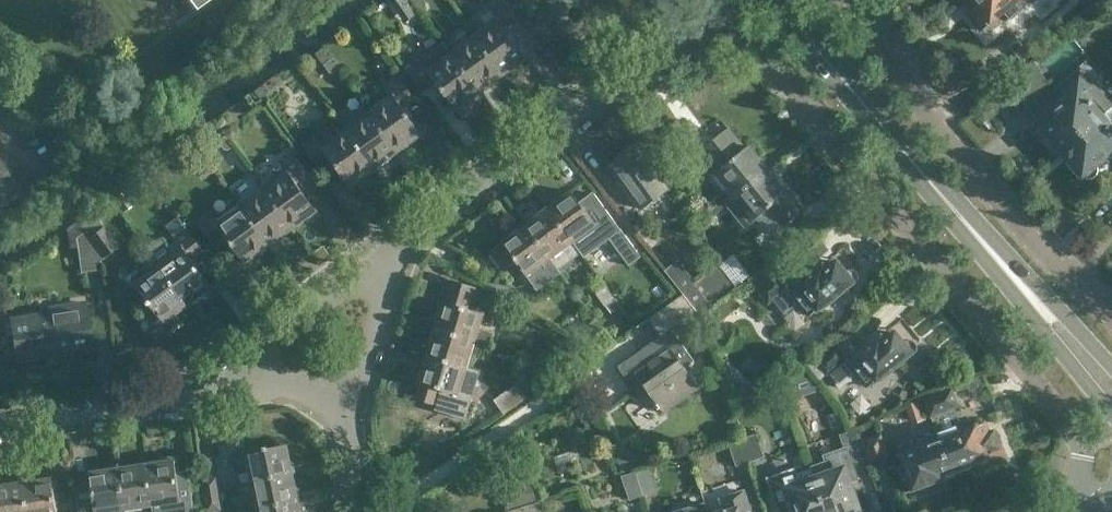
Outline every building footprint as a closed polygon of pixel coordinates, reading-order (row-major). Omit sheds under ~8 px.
[(194,8),(206,0),(188,0),(194,8)] [(422,10),(427,6),(427,2),(425,0),(415,0),(422,10)] [(527,54),(506,26),(517,17),(504,0),(501,0),(490,8),(491,9),(483,15),(487,20),(485,21),(488,26),(476,35),(503,71),(527,54)] [(974,7),(968,13),(982,29),(1016,0),(968,0),(974,7)] [(462,45),(453,52),(480,89),(503,71),(476,35),(462,45)] [(453,52),(452,52),(444,41),(409,67),(423,86),(434,77),(463,116),(474,109),(468,102),(482,92),(480,89),(453,52)] [(330,76),(339,70),(330,57),(321,64),(330,76)] [(1060,150),(1102,114),(1090,101),(1099,94),(1092,86),(1099,80),(1085,64),(1054,91),(1064,103),(1037,127),(1036,128),(1036,129),(1036,131),(1036,132),(1037,133),(1037,135),(1039,136),(1040,138),(1042,138),(1043,138),(1045,138),(1047,138),(1048,136),(1060,150)] [(1037,92),(1048,82),(1038,71),(1027,81),(1037,92)] [(370,112),(396,149),(420,131),(400,104),(412,95),(397,76),(384,85),(389,91),(380,98),(383,103),(370,112)] [(1102,114),(1060,150),(1084,177),(1086,178),(1087,178),(1088,179),(1091,178),(1092,178),(1093,178),(1094,177),(1095,176),(1096,175),(1097,174),(1098,172),(1098,171),(1098,170),(1098,168),(1098,166),(1097,165),(1096,164),(1111,150),(1111,105),(1102,114)] [(374,165),(396,149),(370,112),(347,129),(374,165)] [(374,165),(347,129),(334,139),(330,135),(321,142),(316,135),(304,144),(318,163),(330,155),(350,182),(374,165)] [(713,137),(712,138),(699,148),(729,184),(725,187),(731,195),(767,167),(748,143),(745,146),(735,133),(720,146),(713,137)] [(235,146),(227,135),(219,141),(226,150),(230,150),(235,146)] [(641,206),(667,188),(647,159),(649,157),(638,142),(609,162),(641,206)] [(267,189),(293,226),(316,209),(296,181),(307,172),(293,153),(280,162),(282,164),(272,171),(279,180),(267,189)] [(767,167),(731,195),(739,204),(743,201),(754,216),(767,205),(782,223),(789,218),(791,220),(797,215),(795,213),(799,209),(784,191),(786,190),(767,167)] [(0,173),(0,190),(15,179),(7,168),(0,173)] [(0,190),(0,203),(2,207),(24,193),(15,179),(0,190)] [(243,207),(269,243),(293,226),(267,189),(266,190),(263,185),(252,193),(256,197),(243,207)] [(547,207),(571,240),(594,223),(570,191),(547,207)] [(246,260),(269,243),(243,207),(230,216),(227,211),(217,218),(212,212),(199,222),(213,241),(225,232),(246,260)] [(571,240),(547,207),(526,223),(549,256),(550,256),(557,266),(579,251),(571,240)] [(148,247),(189,303),(212,285),(191,257),(203,249),(180,218),(168,227),(177,238),(168,244),(163,237),(156,237),(151,241),(149,246),(148,247)] [(527,273),(549,256),(526,223),(503,240),(504,242),(491,251),(502,266),(515,257),(527,273)] [(90,236),(105,255),(117,245),(102,226),(90,236)] [(618,226),(605,235),(626,266),(640,256),(618,226)] [(105,255),(90,236),(85,230),(77,237),(81,269),(101,266),(100,259),(105,255)] [(181,309),(189,303),(148,247),(138,254),(152,273),(138,284),(150,300),(148,302),(154,310),(143,318),(142,325),(146,330),(153,331),(164,323),(169,330),(187,317),(181,309)] [(712,305),(711,304),(695,283),(697,282),(678,258),(664,269),(682,292),(696,311),(699,315),(712,305)] [(828,258),(790,289),(813,317),(855,281),(854,281),(858,277),(859,275),(859,273),(858,271),(857,269),(855,267),(854,267),(852,266),(850,266),(848,267),(847,267),(845,269),(836,259),(832,263),(828,258)] [(695,283),(711,304),(737,284),(720,263),(697,282),(695,283)] [(749,280),(756,288),(774,273),(768,265),(749,280)] [(774,273),(756,288),(768,303),(789,286),(777,271),(774,273)] [(594,293),(604,307),(614,300),(604,286),(594,293)] [(435,327),(488,343),(491,333),(479,329),(484,313),(472,309),(477,294),(452,287),(447,301),(444,300),(435,327)] [(663,412),(700,387),(685,366),(693,360),(671,328),(696,311),(682,292),(648,316),(661,334),(617,365),(640,397),(649,391),(663,412)] [(17,358),(92,347),(86,302),(52,307),(53,312),(12,318),(12,319),(6,320),(8,336),(14,335),(17,358)] [(541,321),(581,346),(590,332),(549,307),(541,321)] [(427,353),(468,365),(472,353),(483,357),(488,343),(435,327),(427,353)] [(835,343),(817,359),(814,356),(808,361),(820,375),(826,370),(841,388),(858,373),(871,388),(916,349),(917,348),(917,346),(917,344),(917,343),(916,341),(915,340),(915,339),(913,338),(910,337),(907,338),(905,339),(904,340),(895,330),(891,334),(886,329),(849,360),(835,343)] [(480,369),(427,353),(418,380),(422,381),(417,397),(438,404),(437,408),(465,417),(480,369)] [(529,369),(533,358),(517,353),(513,363),(529,369)] [(802,369),(784,387),(790,401),(817,391),(802,369)] [(502,412),(525,396),(514,381),(492,396),(502,412)] [(598,397),(604,415),(623,402),(614,387),(598,397)] [(935,425),(953,473),(970,467),(968,461),(986,455),(985,450),(996,446),(998,442),(995,434),(990,432),(985,434),(980,421),(963,428),(955,409),(959,407),(952,388),(922,399),(930,418),(932,417),(935,425)] [(912,421),(925,416),(919,398),(905,402),(912,421)] [(810,461),(828,511),(843,511),(858,507),(848,478),(856,475),(854,469),(871,463),(857,423),(840,428),(845,443),(824,449),(826,455),(810,461)] [(921,443),(894,454),(904,481),(914,477),(918,486),(953,473),(935,425),(917,431),(921,443)] [(741,435),(749,458),(764,452),(756,429),(741,435)] [(879,434),(864,439),(873,463),(888,457),(879,434)] [(736,462),(749,458),(741,435),(728,439),(736,462)] [(295,472),(289,444),(270,448),(270,446),(234,454),(238,476),(242,476),(244,485),(254,483),(254,481),(295,472)] [(151,506),(152,511),(195,511),(190,470),(179,472),(177,460),(145,464),(151,506)] [(810,461),(767,475),(777,501),(790,497),(795,511),(828,511),(810,461)] [(634,468),(642,491),(657,485),(649,462),(634,468)] [(151,506),(145,464),(116,468),(122,511),(128,511),(128,509),(151,506)] [(116,468),(93,471),(97,496),(92,497),(94,511),(122,511),(116,468)] [(629,495),(642,491),(634,468),(621,473),(629,495)] [(301,500),(295,472),(254,481),(254,483),(260,509),(301,500)] [(219,497),(220,498),(217,474),(201,476),(204,500),(219,497)] [(26,511),(59,511),(54,478),(22,482),(26,511)] [(22,482),(0,485),(0,511),(26,511),(22,482)] [(506,490),(511,507),(525,503),(537,499),(532,483),(506,490)] [(738,510),(749,507),(742,488),(719,496),(724,511),(722,511),(739,511),(738,510)] [(220,498),(219,497),(204,500),(205,511),(216,511),(221,511),(220,498)] [(527,511),(542,511),(539,498),(537,499),(525,503),(527,511)] [(260,509),(260,511),(303,511),(301,500),(260,509)] [(525,503),(511,507),(512,511),(527,511),(525,503)]
